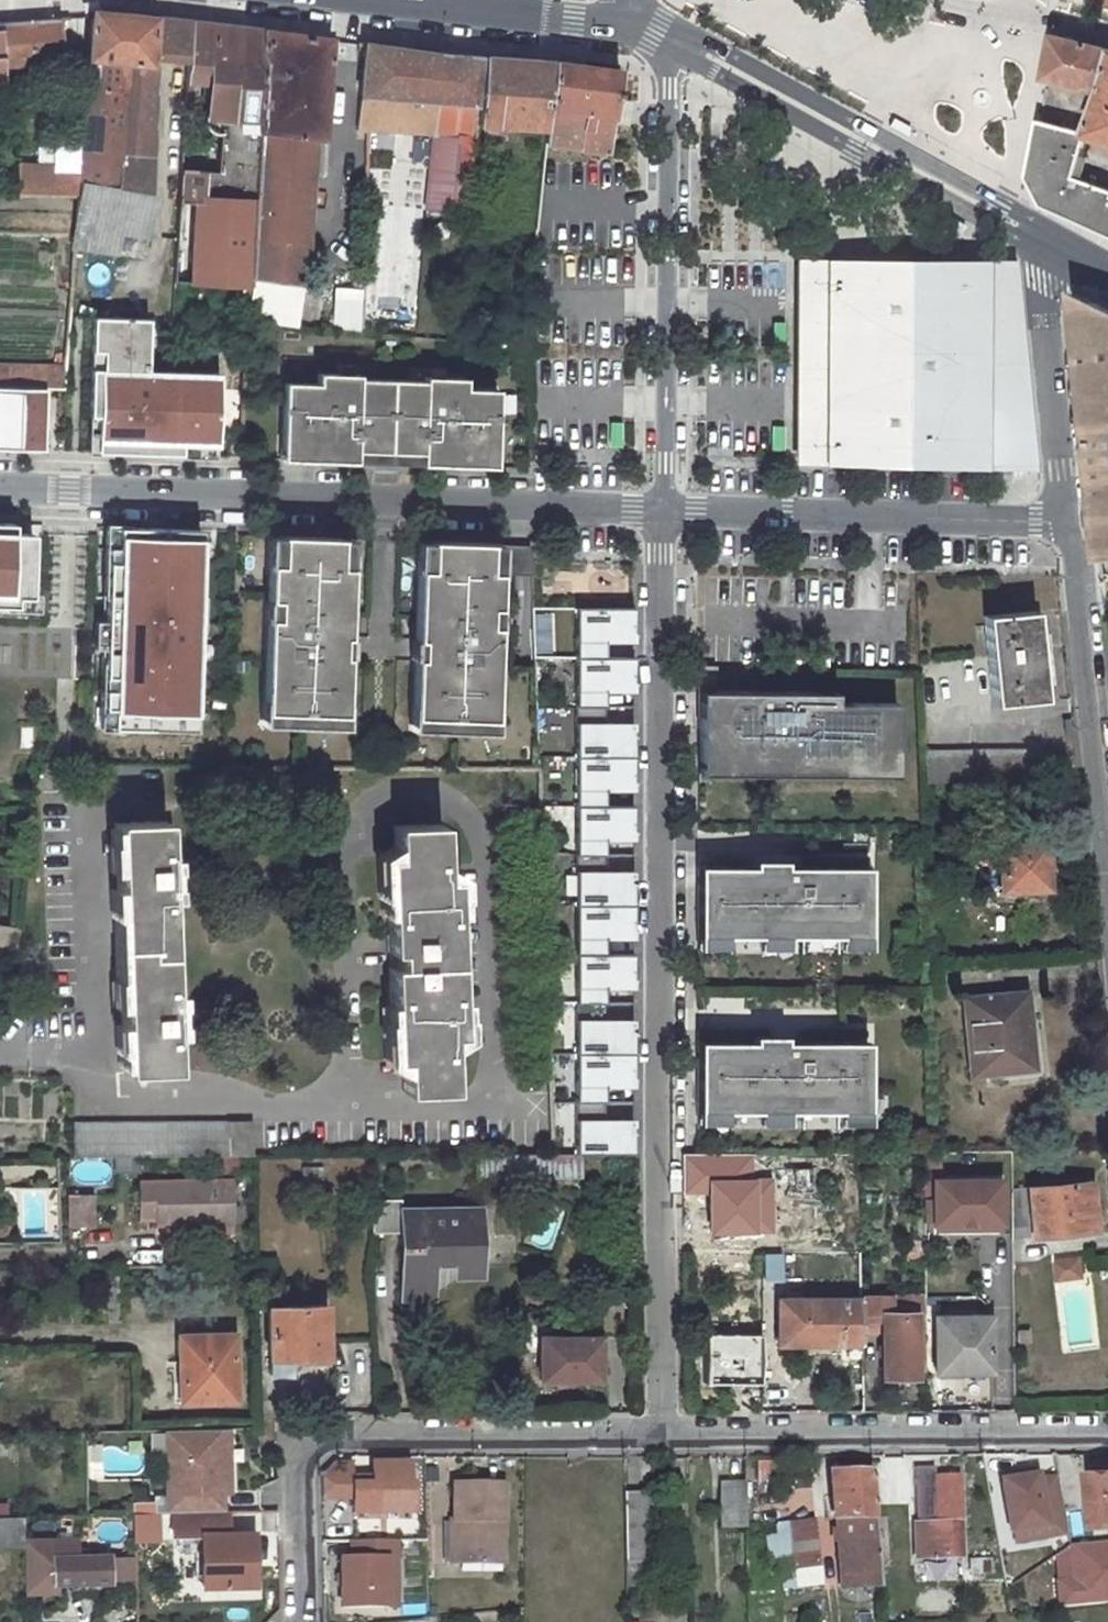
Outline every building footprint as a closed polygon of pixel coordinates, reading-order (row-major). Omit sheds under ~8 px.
[(153,18),(91,11),(87,58),(124,61),(149,63),(150,51),(153,18)] [(60,17),(0,22),(0,82),(5,82),(4,67),(64,62),(60,17)] [(173,19),(153,18),(150,51),(170,53),(173,19)] [(186,21),(173,19),(170,53),(184,54),(184,49),(186,21)] [(201,22),(186,21),(184,49),(199,51),(201,22)] [(201,22),(199,51),(184,49),(184,54),(183,67),(209,69),(212,24),(201,22)] [(209,69),(206,111),(241,113),(243,92),(249,92),(247,123),(259,124),(264,31),(212,24),(209,69)] [(258,130),(312,137),(322,138),(329,38),(264,31),(259,124),(258,130)] [(1055,36),(1047,79),(1103,93),(1088,134),(1107,142),(1107,50),(1055,36)] [(434,135),(426,209),(469,212),(476,124),(481,57),(432,53),(362,43),(356,131),(365,131),(365,145),(375,145),(377,132),(434,135)] [(537,61),(481,57),(476,124),(537,127),(541,157),(549,63),(537,61)] [(124,61),(87,58),(80,167),(19,166),(18,194),(78,195),(78,188),(114,191),(118,152),(124,61)] [(149,63),(124,61),(118,152),(114,191),(78,188),(78,195),(75,229),(117,233),(149,236),(152,194),(150,194),(152,69),(149,63)] [(549,63),(541,157),(608,157),(609,128),(617,72),(567,65),(549,63)] [(1074,183),(1088,134),(1040,114),(1028,175),(1043,209),(1107,237),(1107,193),(1074,183)] [(258,130),(255,199),(308,204),(312,137),(258,130)] [(356,164),(364,164),(365,145),(365,131),(356,131),(354,163),(356,164)] [(364,164),(356,164),(356,173),(364,174),(364,164)] [(250,278),(255,199),(195,196),(191,283),(250,284),(250,278)] [(308,204),(255,199),(250,278),(302,284),(308,204)] [(117,233),(75,229),(72,274),(111,280),(117,233)] [(798,263),(796,460),(915,463),(1029,467),(1010,263),(951,264),(951,270),(856,270),(856,263),(798,263)] [(365,330),(366,286),(335,286),(335,330),(365,330)] [(1073,301),(1075,320),(1084,315),(1083,300),(1077,298),(1073,301)] [(1102,575),(1107,576),(1107,310),(1083,300),(1084,315),(1075,320),(1102,575)] [(156,328),(100,328),(99,462),(227,464),(228,383),(155,382),(156,328)] [(460,453),(494,454),(496,388),(463,387),(463,377),(423,375),(423,379),(357,377),(357,373),(333,372),(334,358),(283,356),(280,447),(314,448),(333,449),(332,460),(354,461),(354,450),(420,452),(419,463),(441,463),(441,452),(460,453)] [(63,388),(66,368),(0,367),(0,387),(63,388)] [(0,397),(0,459),(52,458),(51,396),(0,397)] [(280,458),(313,459),(314,448),(280,447),(280,458)] [(313,459),(332,460),(333,449),(314,448),(313,459)] [(354,450),(354,461),(419,463),(420,452),(354,450)] [(441,463),(460,464),(460,453),(441,452),(441,463)] [(460,453),(460,464),(493,465),(494,454),(460,453)] [(223,537),(105,533),(103,750),(221,750),(223,537)] [(281,535),(270,534),(269,563),(279,564),(281,535)] [(339,537),(281,535),(279,564),(269,563),(267,599),(276,599),(275,618),(266,618),(263,711),(303,713),(344,714),(346,656),(341,655),(342,637),(346,637),(349,566),(338,566),(339,537)] [(338,566),(349,566),(350,537),(339,537),(338,566)] [(417,540),(416,570),(427,570),(429,541),(417,540)] [(0,541),(0,612),(29,612),(28,541),(0,541)] [(530,544),(429,541),(427,570),(416,570),(414,639),(419,640),(418,658),(413,658),(411,717),(451,718),(492,720),(495,626),(487,626),(487,608),(496,608),(497,574),(531,574),(530,544)] [(276,599),(267,599),(266,618),(275,618),(276,599)] [(576,606),(575,655),(604,655),(604,639),(623,639),(623,631),(634,631),(634,605),(576,606)] [(495,626),(496,608),(487,608),(487,626),(495,626)] [(1042,700),(1033,612),(981,617),(992,705),(1042,700)] [(623,631),(623,639),(634,639),(634,631),(623,631)] [(634,680),(634,655),(604,655),(575,655),(575,705),(605,705),(604,688),(623,688),(623,680),(634,680)] [(623,680),(623,688),(634,688),(634,680),(623,680)] [(708,701),(696,701),(696,760),(723,760),(723,771),(755,771),(755,760),(785,760),(784,771),(848,772),(848,761),(894,761),(894,702),(833,701),(805,701),(805,691),(713,691),(708,690),(708,701)] [(708,690),(697,690),(696,701),(708,701),(708,690)] [(805,691),(805,701),(833,701),(833,691),(805,691)] [(605,705),(575,705),(575,754),(634,754),(634,730),(622,729),(623,721),(605,722),(605,705)] [(303,713),(263,711),(263,723),(303,724),(303,713)] [(303,713),(303,724),(343,726),(344,714),(303,713)] [(451,718),(411,717),(411,728),(451,730),(451,718)] [(492,720),(451,718),(451,730),(491,731),(492,720)] [(634,721),(623,721),(622,729),(634,730),(634,721)] [(924,754),(925,785),(1041,783),(1040,750),(924,754)] [(633,779),(634,754),(575,754),(575,804),(605,804),(605,788),(623,787),(623,779),(633,779)] [(755,760),(755,771),(784,771),(785,760),(755,760)] [(633,779),(623,779),(623,787),(634,788),(633,779)] [(634,829),(634,803),(605,804),(575,804),(575,853),(604,852),(604,837),(622,837),(622,829),(634,829)] [(175,1070),(166,819),(117,822),(126,1071),(175,1070)] [(384,857),(391,1066),(403,1066),(405,1097),(453,1094),(451,1050),(457,1049),(457,1040),(459,1040),(452,873),(445,873),(443,824),(395,826),(395,857),(384,857)] [(622,829),(622,837),(634,837),(634,829),(622,829)] [(1045,842),(998,845),(1001,892),(1022,891),(1023,897),(1045,896),(1045,890),(1051,890),(1049,865),(1046,865),(1045,842)] [(604,870),(604,852),(575,853),(575,903),(633,902),(633,878),(622,878),(622,870),(604,870)] [(958,859),(958,878),(970,878),(969,859),(958,859)] [(751,866),(696,866),(696,934),(724,935),(757,935),(785,935),(838,935),(866,935),(866,866),(783,866),(751,866)] [(622,870),(622,878),(633,878),(634,869),(622,870)] [(623,928),(633,927),(633,902),(575,903),(575,952),(604,952),(604,936),(622,936),(623,928)] [(20,925),(2,923),(0,942),(18,944),(20,925)] [(623,928),(622,936),(633,936),(633,927),(623,928)] [(724,935),(696,934),(696,947),(724,947),(724,935)] [(785,935),(757,935),(757,947),(785,947),(785,935)] [(838,935),(838,947),(866,947),(866,935),(838,935)] [(633,977),(633,952),(604,952),(575,952),(575,1001),(604,1001),(604,986),(622,986),(622,977),(633,977)] [(622,977),(622,986),(633,985),(633,977),(622,977)] [(961,999),(970,1076),(1020,1069),(1016,1037),(1028,1036),(1024,992),(961,999)] [(604,1018),(604,1001),(575,1001),(574,1051),(633,1051),(633,1026),(622,1026),(622,1018),(604,1018)] [(633,1018),(622,1018),(622,1026),(633,1026),(633,1018)] [(1031,1068),(1028,1036),(1016,1037),(1020,1069),(1031,1068)] [(750,1042),(696,1041),(696,1110),(724,1110),(756,1110),(785,1110),(838,1110),(866,1110),(866,1041),(783,1042),(750,1042)] [(575,1100),(604,1100),(604,1084),(622,1085),(622,1076),(633,1076),(633,1051),(574,1051),(575,1100)] [(622,1076),(622,1085),(633,1084),(633,1076),(622,1076)] [(582,1151),(633,1151),(633,1126),(621,1126),(622,1118),(604,1118),(604,1100),(575,1100),(574,1152),(582,1151)] [(696,1110),(696,1122),(723,1122),(724,1110),(696,1110)] [(756,1110),(757,1122),(785,1122),(785,1110),(756,1110)] [(838,1110),(838,1122),(866,1122),(866,1110),(838,1110)] [(633,1118),(622,1118),(621,1126),(633,1126),(633,1118)] [(253,1119),(75,1121),(75,1157),(253,1155),(253,1119)] [(556,1152),(556,1172),(556,1176),(582,1176),(582,1151),(574,1152),(556,1152)] [(550,1153),(517,1153),(518,1172),(556,1172),(556,1152),(552,1152),(550,1153)] [(806,1198),(806,1163),(761,1162),(760,1198),(806,1198)] [(930,1200),(920,1200),(921,1222),(931,1222),(996,1220),(996,1178),(930,1180),(930,1200)] [(156,1224),(191,1223),(230,1222),(229,1180),(138,1182),(140,1218),(155,1217),(156,1219),(156,1224)] [(1089,1183),(1026,1189),(1026,1196),(1010,1198),(1011,1239),(1095,1229),(1089,1183)] [(98,1227),(98,1193),(67,1193),(67,1227),(98,1227)] [(432,1261),(454,1260),(454,1253),(480,1253),(479,1209),(400,1209),(401,1197),(370,1198),(370,1231),(399,1230),(399,1295),(432,1296),(431,1288),(432,1261)] [(996,1220),(931,1222),(931,1232),(997,1230),(996,1220)] [(231,1231),(230,1222),(191,1223),(191,1233),(231,1231)] [(904,1239),(905,1259),(922,1259),(921,1239),(904,1239)] [(454,1282),(480,1282),(480,1253),(454,1253),(454,1260),(432,1261),(431,1288),(454,1282)] [(1058,1257),(1059,1280),(1089,1277),(1087,1255),(1058,1257)] [(859,1299),(779,1301),(779,1344),(860,1342),(859,1299)] [(325,1304),(268,1307),(269,1357),(326,1357),(325,1304)] [(915,1312),(882,1313),(884,1375),(916,1375),(915,1312)] [(934,1316),(923,1316),(924,1371),(964,1370),(964,1363),(934,1364),(934,1316)] [(934,1316),(934,1364),(964,1363),(964,1370),(988,1369),(987,1316),(934,1316)] [(1028,1330),(1018,1331),(1018,1342),(1029,1341),(1028,1330)] [(179,1336),(180,1401),(237,1400),(234,1335),(179,1336)] [(593,1337),(541,1337),(541,1381),(602,1381),(601,1358),(593,1358),(593,1337)] [(601,1337),(593,1337),(593,1358),(601,1358),(601,1337)] [(82,1350),(65,1351),(66,1361),(83,1360),(82,1350)] [(229,1428),(166,1430),(167,1454),(175,1462),(175,1477),(167,1477),(168,1495),(155,1495),(155,1501),(134,1502),(135,1513),(224,1511),(224,1494),(231,1494),(230,1460),(226,1460),(225,1452),(230,1452),(229,1428)] [(167,1454),(167,1477),(175,1477),(175,1462),(167,1454)] [(331,1466),(320,1478),(321,1500),(344,1500),(344,1497),(352,1496),(352,1501),(352,1516),(412,1515),(412,1488),(408,1488),(408,1466),(372,1466),(372,1481),(348,1481),(348,1466),(331,1466)] [(883,1569),(877,1517),(872,1469),(833,1473),(843,1574),(883,1569)] [(1088,1471),(1092,1522),(1107,1521),(1107,1470),(1088,1471)] [(1050,1472),(1035,1475),(1036,1480),(1051,1477),(1050,1472)] [(1044,1534),(1061,1531),(1051,1477),(1036,1480),(1035,1475),(1002,1481),(1010,1530),(1042,1524),(1044,1534)] [(937,1477),(937,1524),(918,1524),(918,1558),(962,1557),(959,1477),(937,1477)] [(446,1524),(446,1564),(460,1565),(503,1565),(504,1485),(455,1485),(454,1524),(446,1524)] [(746,1485),(721,1486),(721,1527),(746,1527),(746,1485)] [(933,1521),(933,1487),(917,1488),(917,1521),(933,1521)] [(624,1492),(625,1560),(652,1559),(652,1493),(624,1492)] [(135,1513),(136,1542),(177,1541),(176,1535),(205,1534),(206,1585),(258,1584),(257,1532),(231,1532),(231,1510),(224,1511),(135,1513)] [(25,1545),(25,1540),(24,1515),(0,1516),(0,1546),(25,1545)] [(1010,1530),(1012,1540),(1044,1534),(1042,1524),(1010,1530)] [(790,1530),(797,1582),(821,1579),(815,1527),(790,1530)] [(77,1539),(25,1540),(25,1545),(26,1592),(58,1590),(58,1582),(73,1581),(72,1589),(92,1588),(93,1581),(109,1581),(109,1555),(87,1555),(87,1548),(77,1548),(77,1539)] [(1107,1600),(1107,1541),(1069,1545),(1073,1581),(1056,1582),(1059,1606),(1107,1600)] [(396,1542),(351,1543),(351,1561),(341,1561),(341,1610),(397,1609),(396,1586),(387,1587),(386,1562),(396,1561),(396,1542)] [(992,1572),(992,1558),(970,1560),(971,1573),(992,1572)] [(883,1569),(843,1574),(845,1587),(884,1583),(883,1569)]
